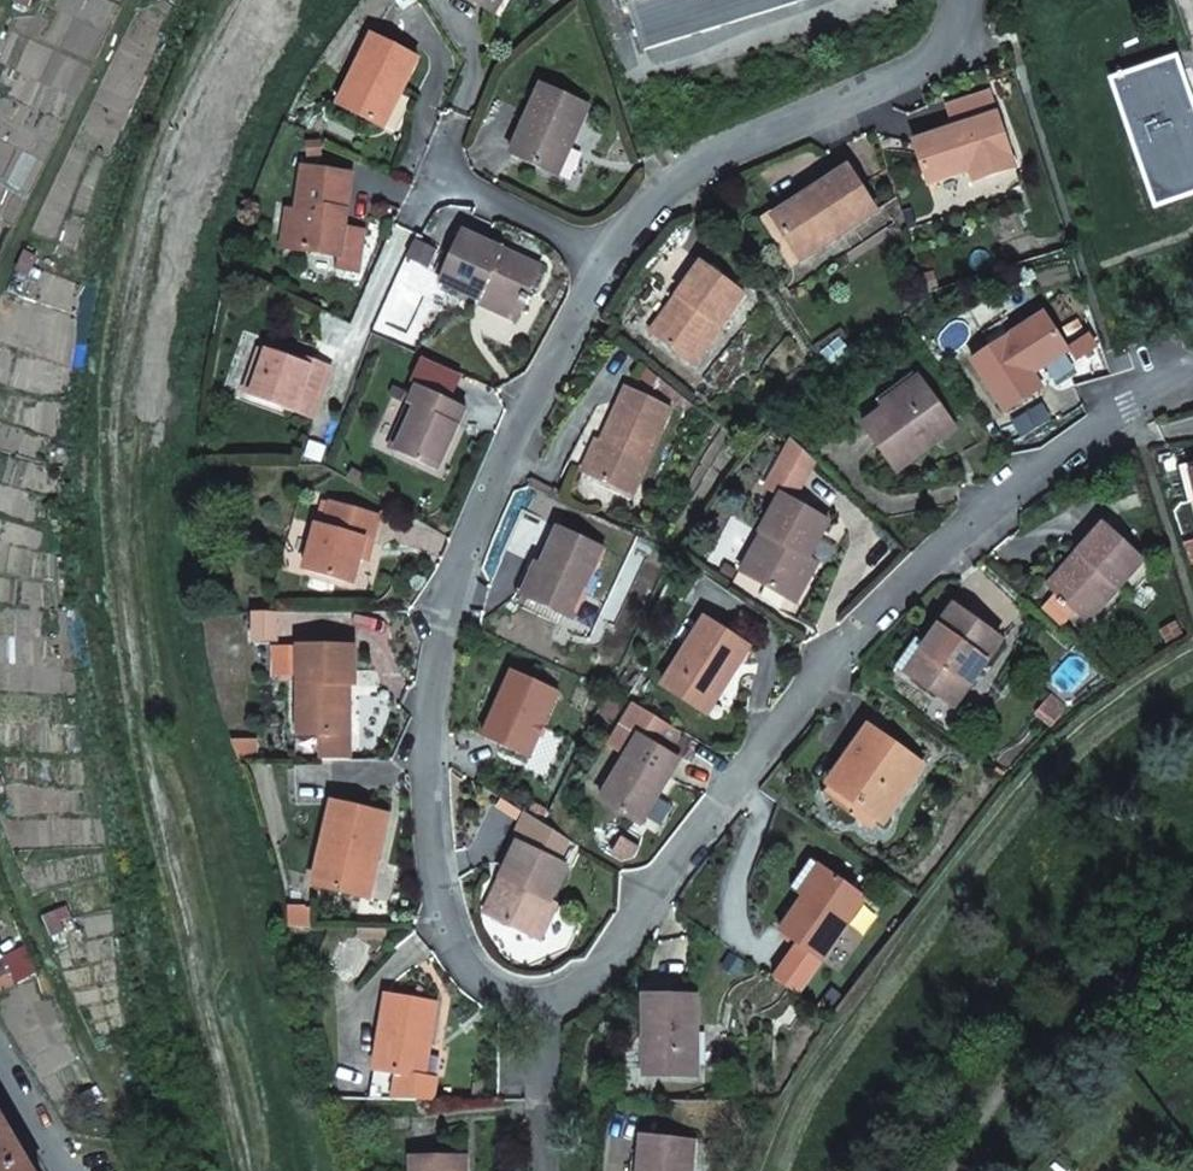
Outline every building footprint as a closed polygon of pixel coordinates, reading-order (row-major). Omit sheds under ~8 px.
[(491,10),(496,0),(473,0),(491,10)] [(643,49),(802,0),(627,0),(643,49)] [(339,106),(385,128),(419,58),(374,35),(339,106)] [(1016,43),(1014,35),(1004,38),(1009,56),(1017,53),(1014,44),(1016,43)] [(1156,205),(1192,193),(1192,108),(1176,59),(1113,81),(1156,205)] [(544,85),(512,155),(558,176),(589,106),(544,85)] [(956,128),(997,113),(990,93),(949,107),(956,128)] [(915,142),(929,185),(970,170),(973,181),(1016,166),(997,113),(956,128),(915,142)] [(337,269),(357,273),(364,231),(344,228),(352,176),(305,168),(298,212),(293,248),(339,255),(337,269)] [(777,222),(802,260),(878,211),(850,168),(813,192),(816,197),(777,222)] [(777,222),(816,197),(813,192),(809,186),(760,218),(766,229),(777,222)] [(284,247),(293,248),(298,212),(289,211),(284,247)] [(464,232),(442,283),(480,300),(483,295),(521,312),(541,267),(464,232)] [(28,249),(20,268),(31,273),(39,254),(28,249)] [(657,337),(694,365),(745,294),(702,262),(677,296),(684,300),(657,337)] [(477,306),(516,324),(521,312),(483,295),(480,300),(477,306)] [(650,332),(657,337),(684,300),(677,296),(650,332)] [(973,361),(1006,411),(1043,388),(1034,374),(1069,351),(1045,314),(973,361)] [(268,351),(252,396),(314,418),(332,367),(301,356),(299,361),(268,351)] [(877,401),(884,411),(923,382),(915,372),(877,401)] [(864,425),(898,472),(932,446),(928,441),(953,422),(923,382),(884,411),(864,425)] [(397,451),(439,470),(467,409),(418,386),(409,405),(416,408),(397,451)] [(587,474),(633,495),(672,408),(626,387),(587,474)] [(390,447),(397,451),(416,408),(409,405),(390,447)] [(928,441),(932,446),(957,428),(953,422),(928,441)] [(767,487),(782,496),(783,495),(793,501),(814,463),(793,442),(767,487)] [(749,575),(796,602),(817,562),(809,558),(830,521),(793,501),(783,495),(782,496),(762,532),(770,538),(749,575)] [(317,526),(305,570),(354,584),(361,558),(366,541),(373,543),(381,516),(331,504),(324,528),(317,526)] [(1055,593),(1089,623),(1145,559),(1106,524),(1079,554),(1086,559),(1055,593)] [(527,598),(573,619),(606,548),(559,527),(541,565),(527,598)] [(741,571),(749,575),(770,538),(762,532),(741,571)] [(366,541),(361,558),(368,560),(373,543),(366,541)] [(1048,586),(1055,593),(1086,559),(1079,554),(1078,552),(1048,586)] [(516,593),(527,598),(541,565),(534,560),(516,593)] [(913,677),(955,707),(1002,640),(955,606),(932,640),(927,646),(933,650),(913,677)] [(664,686),(701,710),(724,674),(730,678),(750,646),(706,618),(664,686)] [(932,640),(922,632),(896,669),(906,676),(908,673),(927,646),(932,640)] [(908,673),(913,677),(933,650),(927,646),(908,673)] [(300,648),(300,737),(322,737),(344,737),(344,687),(351,687),(356,687),(356,648),(300,648)] [(483,737),(530,757),(558,692),(512,671),(483,737)] [(640,737),(650,743),(662,723),(638,708),(613,750),(627,758),(640,737)] [(864,757),(839,792),(884,823),(924,765),(869,728),(854,750),(864,757)] [(322,737),(321,761),(351,761),(351,737),(344,737),(322,737)] [(602,800),(641,824),(679,760),(650,743),(640,737),(627,758),(602,800)] [(854,750),(829,785),(839,792),(864,757),(854,750)] [(334,801),(314,886),(361,897),(370,860),(377,861),(388,814),(334,801)] [(493,917),(540,939),(558,903),(551,899),(567,865),(558,861),(569,841),(531,817),(502,878),(510,881),(493,917)] [(792,889),(804,897),(824,869),(812,860),(792,889)] [(780,931),(822,961),(866,898),(824,869),(804,897),(780,931)] [(485,913),(493,917),(510,881),(502,878),(485,913)] [(62,929),(55,908),(44,912),(50,932),(62,929)] [(794,949),(774,977),(799,995),(819,966),(794,949)] [(425,1078),(437,1003),(387,995),(375,1070),(399,1074),(394,1101),(433,1101),(436,1080),(425,1078)] [(645,1075),(697,1076),(698,996),(645,996),(645,1075)] [(82,1091),(86,1103),(97,1098),(93,1086),(82,1091)] [(0,1114),(0,1170),(34,1170),(0,1114)] [(695,1142),(643,1136),(639,1170),(692,1170),(695,1142)] [(413,1170),(465,1170),(465,1157),(413,1158),(413,1170)]
